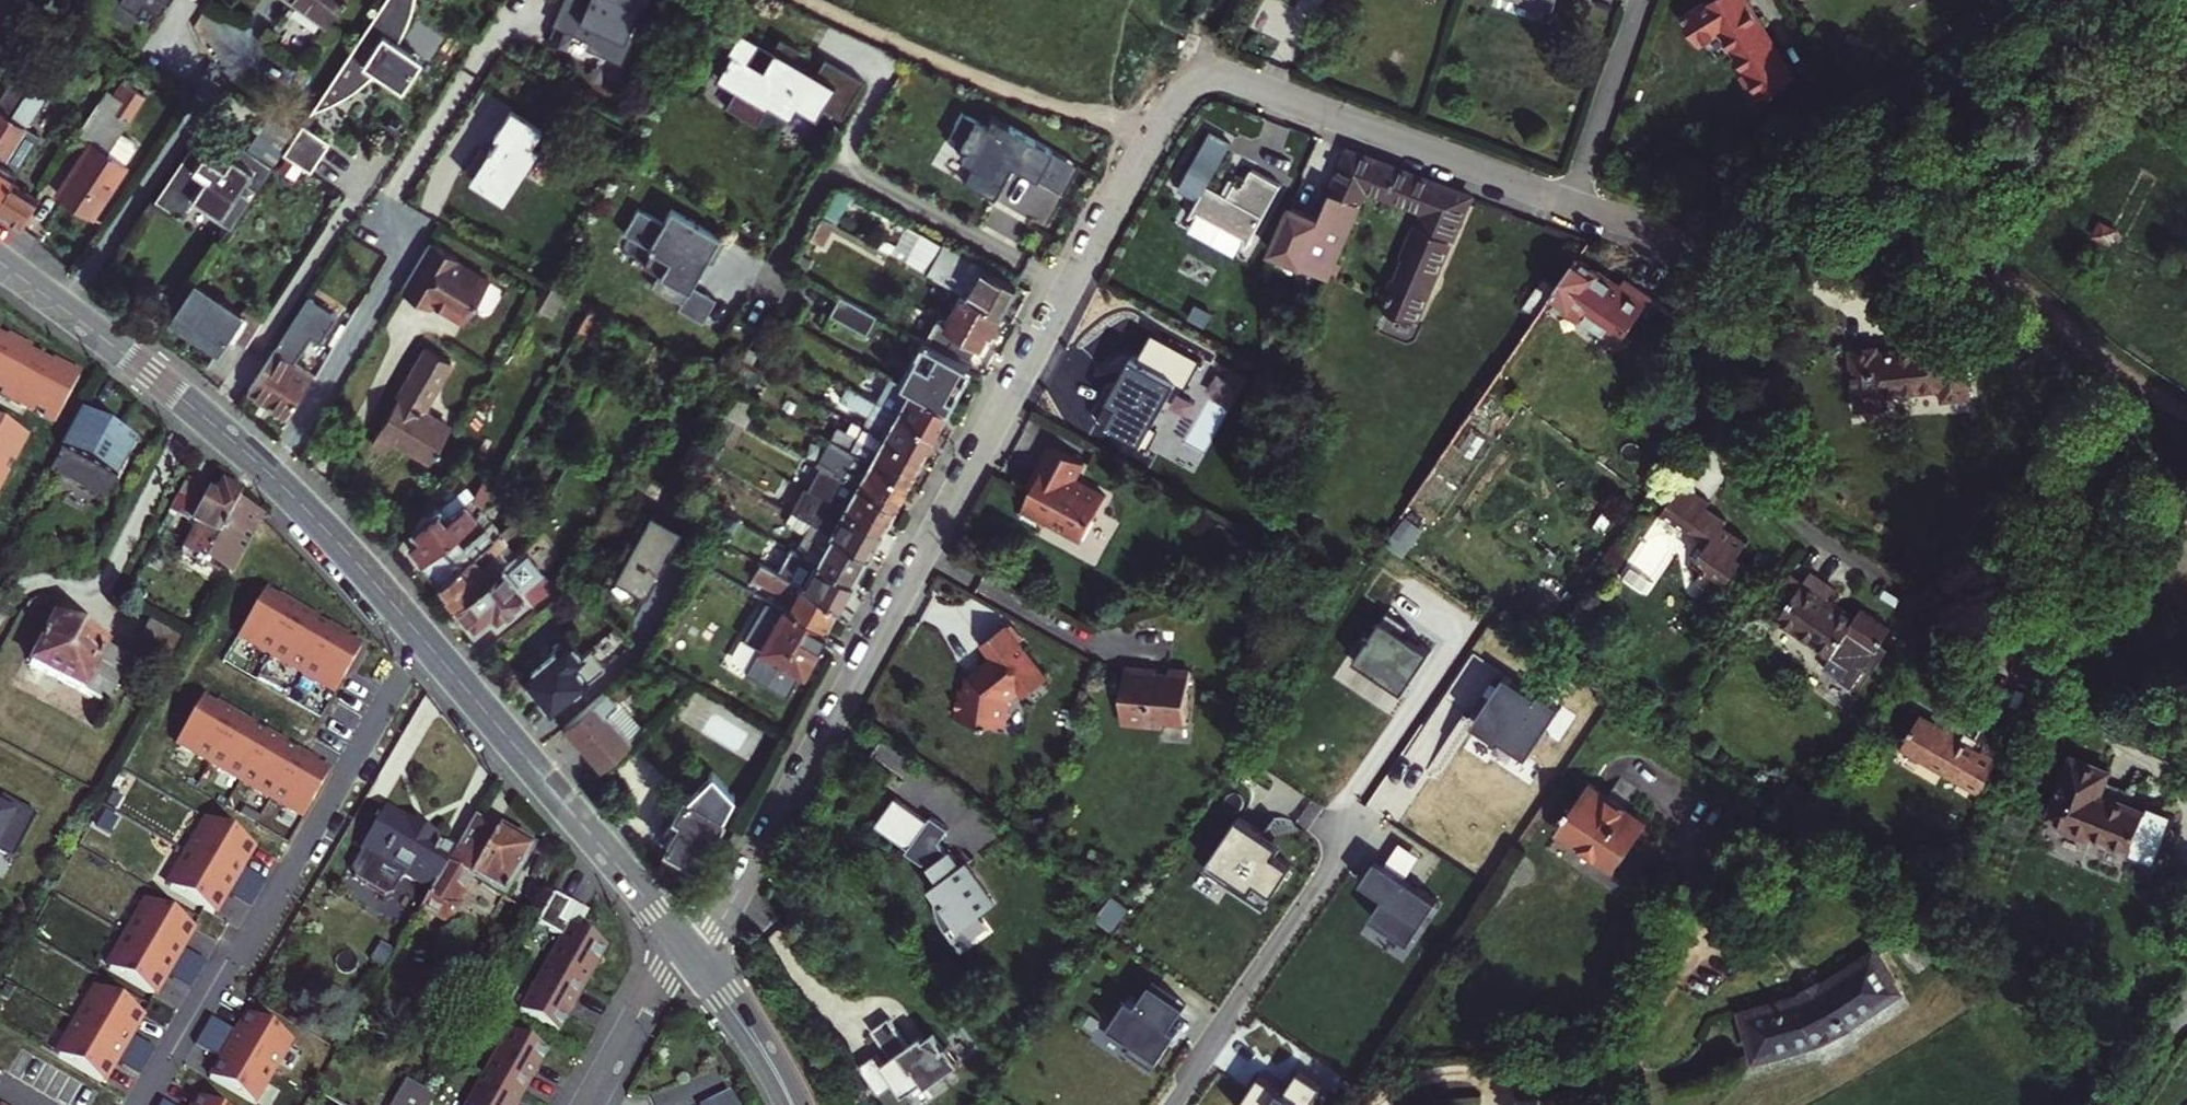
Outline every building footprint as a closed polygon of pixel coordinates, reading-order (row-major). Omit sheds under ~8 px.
[(139,13),(149,3),(162,13),(171,0),(118,0),(139,13)] [(327,22),(343,0),(297,0),(327,22)] [(383,61),(409,77),(429,46),(404,29),(411,10),(414,0),(386,0),(315,105),(325,102),(334,98),(343,93),(352,88),(368,75),(383,61)] [(647,0),(563,0),(554,22),(625,51),(647,0)] [(1752,0),(1706,0),(1684,14),(1703,44),(1724,31),(1747,70),(1742,73),(1757,99),(1798,74),(1752,0)] [(742,26),(735,23),(704,79),(728,92),(722,104),(753,121),(765,99),(792,114),(798,103),(819,115),(824,106),(847,118),(868,79),(822,54),(815,67),(790,54),(795,45),(746,18),(742,26)] [(41,68),(26,59),(0,99),(0,135),(41,68)] [(12,180),(19,170),(5,160),(56,78),(41,68),(0,135),(0,200),(12,180)] [(110,87),(79,135),(91,143),(60,190),(95,214),(129,164),(108,150),(129,118),(129,115),(143,92),(128,82),(120,94),(110,87)] [(542,128),(511,108),(493,136),(497,138),(490,150),(487,148),(467,178),(503,201),(538,148),(532,144),(542,128)] [(1039,176),(1054,146),(993,115),(987,126),(962,113),(951,135),(970,144),(965,155),(978,161),(967,182),(1002,200),(1012,180),(1005,176),(1012,163),(1039,176)] [(285,150),(312,168),(331,140),(305,121),(285,150)] [(193,143),(157,197),(182,214),(195,196),(236,223),(275,165),(243,143),(231,159),(213,146),(208,154),(193,143)] [(1225,153),(1205,144),(1180,198),(1198,206),(1196,222),(1255,249),(1282,189),(1249,174),(1240,193),(1231,194),(1224,209),(1203,200),(1225,153)] [(1272,250),(1330,277),(1351,229),(1369,186),(1379,162),(1346,149),(1329,188),(1335,189),(1322,215),(1293,202),(1272,250)] [(1379,162),(1369,186),(1386,193),(1396,168),(1379,162)] [(1396,168),(1386,193),(1430,210),(1388,307),(1420,321),(1473,197),(1396,168)] [(38,197),(12,180),(0,200),(0,211),(24,226),(41,199),(38,197)] [(909,233),(913,226),(838,185),(823,213),(836,220),(845,205),(872,221),(887,229),(890,223),(909,233)] [(845,205),(836,220),(864,236),(872,221),(845,205)] [(659,258),(642,286),(702,322),(716,299),(695,286),(724,238),(672,206),(663,221),(639,207),(622,236),(659,258)] [(823,244),(836,220),(823,213),(810,236),(823,244)] [(491,279),(431,242),(400,291),(430,309),(434,304),(464,323),(491,279)] [(941,242),(925,270),(964,291),(999,310),(1014,282),(941,242)] [(1622,345),(1654,299),(1626,278),(1620,286),(1581,256),(1554,295),(1622,345)] [(246,315),(197,281),(173,315),(220,349),(230,334),(248,346),(267,320),(250,309),(246,315)] [(999,310),(964,291),(956,304),(949,300),(927,341),(970,364),(999,310)] [(310,295),(276,348),(250,388),(287,413),(313,373),(299,363),(318,336),(331,345),(349,320),(310,295)] [(829,318),(865,333),(872,315),(837,301),(829,318)] [(1202,358),(1154,332),(1139,359),(1133,355),(1109,399),(1119,405),(1109,424),(1141,441),(1151,422),(1154,423),(1177,381),(1186,386),(1202,358)] [(1885,406),(1884,396),(1943,389),(1944,399),(1973,397),(1966,338),(1939,342),(1939,346),(1880,353),(1879,348),(1852,352),(1859,409),(1885,406)] [(970,364),(927,341),(904,382),(948,406),(970,364)] [(41,360),(6,342),(0,354),(0,397),(19,406),(41,360)] [(761,348),(751,342),(742,358),(752,363),(761,348)] [(452,360),(429,346),(375,441),(389,450),(396,438),(432,459),(453,424),(425,407),(452,360)] [(752,363),(742,358),(736,368),(746,374),(752,363)] [(54,424),(77,380),(41,360),(19,406),(54,424)] [(879,401),(935,431),(948,406),(904,382),(892,376),(879,401)] [(870,411),(863,424),(921,456),(935,431),(879,401),(851,385),(845,396),(870,411)] [(80,414),(48,474),(103,504),(135,443),(80,414)] [(921,456),(863,424),(855,420),(849,430),(842,427),(836,439),(908,479),(921,456)] [(0,425),(0,471),(5,474),(24,438),(0,425)] [(836,439),(822,464),(895,504),(908,479),(836,439)] [(1088,461),(1055,443),(1039,472),(1044,475),(1036,490),(1037,494),(1033,495),(1023,514),(1042,525),(1046,518),(1086,539),(1110,495),(1078,478),(1088,461)] [(895,504),(822,464),(808,487),(844,507),(882,528),(895,504)] [(681,486),(694,492),(703,476),(691,468),(681,486)] [(478,516),(483,507),(492,489),(482,483),(477,491),(470,483),(434,511),(429,509),(417,518),(417,526),(413,529),(418,536),(408,543),(423,560),(478,516)] [(218,487),(212,499),(208,497),(183,484),(168,514),(192,526),(190,530),(194,531),(183,553),(233,578),(264,518),(237,504),(239,498),(218,487)] [(1687,485),(1667,515),(1694,535),(1698,529),(1715,542),(1708,551),(1702,547),(1694,558),(1696,569),(1706,575),(1701,582),(1724,598),(1733,585),(1741,591),(1754,571),(1740,561),(1752,546),(1727,527),(1729,523),(1710,509),(1714,504),(1687,485)] [(423,560),(441,582),(496,536),(487,525),(493,519),(483,507),(478,516),(423,560)] [(685,526),(646,507),(609,579),(639,609),(685,526)] [(869,551),(882,528),(844,507),(831,530),(869,551)] [(802,545),(798,551),(853,581),(869,551),(831,530),(795,510),(788,523),(804,532),(798,544),(802,545)] [(496,536),(441,582),(458,603),(510,559),(502,551),(509,544),(500,533),(496,536)] [(853,581),(798,551),(790,546),(782,559),(788,563),(783,573),(840,605),(853,581)] [(520,551),(510,559),(458,603),(478,627),(493,615),(499,622),(528,598),(537,609),(562,587),(541,575),(520,551)] [(748,586),(773,600),(827,630),(840,605),(783,573),(762,561),(748,586)] [(1812,573),(1781,618),(1833,654),(1823,668),(1852,688),(1866,667),(1873,672),(1885,654),(1879,650),(1893,629),(1864,609),(1857,619),(1829,600),(1836,590),(1812,573)] [(240,637),(272,655),(296,612),(265,594),(240,637)] [(804,670),(827,630),(773,600),(750,640),(804,670)] [(303,673),(327,630),(296,612),(272,655),(303,673)] [(116,655),(55,619),(23,681),(51,697),(59,684),(104,708),(121,679),(109,672),(116,660),(116,655)] [(1384,620),(1358,659),(1404,690),(1430,651),(1384,620)] [(162,671),(170,655),(178,640),(150,625),(134,656),(162,671)] [(303,673),(335,692),(360,648),(327,630),(303,673)] [(1053,685),(1011,631),(987,649),(996,662),(986,669),(986,673),(975,681),(971,681),(969,694),(964,694),(959,723),(986,728),(986,729),(992,730),(993,729),(1002,730),(1007,726),(1011,706),(1012,706),(1030,693),(1035,699),(1053,685)] [(521,678),(549,711),(616,658),(601,640),(577,659),(565,643),(553,652),(551,650),(527,669),(529,671),(521,678)] [(1158,672),(1127,669),(1121,726),(1161,730),(1161,723),(1185,726),(1190,674),(1171,672),(1171,677),(1157,675),(1158,672)] [(1539,695),(1508,674),(1475,724),(1500,740),(1502,737),(1528,755),(1561,705),(1541,692),(1539,695)] [(602,766),(631,740),(608,712),(618,703),(620,702),(610,689),(567,724),(602,766)] [(178,742),(209,761),(235,718),(203,699),(178,742)] [(608,712),(631,740),(642,730),(618,703),(608,712)] [(1998,705),(1978,739),(2006,756),(2026,722),(1998,705)] [(1905,747),(1984,794),(2002,763),(1973,746),(1923,716),(1905,747)] [(209,761),(242,781),(267,737),(235,718),(209,761)] [(242,781),(272,798),(297,754),(267,737),(242,781)] [(2006,756),(1978,739),(1973,746),(2002,763),(2006,756)] [(272,798),(304,817),(330,773),(297,754),(272,798)] [(2089,841),(2092,833),(2135,850),(2149,814),(2101,795),(2111,772),(2076,759),(2053,817),(2069,823),(2066,831),(2089,841)] [(1619,871),(1649,826),(1590,785),(1560,831),(1619,871)] [(40,806),(9,793),(6,797),(0,794),(0,847),(2,844),(20,852),(40,806)] [(722,817),(686,796),(676,813),(682,817),(668,844),(697,862),(722,817)] [(400,875),(430,893),(456,850),(444,843),(445,841),(404,817),(403,819),(384,809),(345,875),(387,899),(400,875)] [(1280,847),(1238,819),(1212,859),(1253,886),(1258,880),(1274,891),(1291,866),(1274,855),(1280,847)] [(394,955),(415,967),(441,923),(448,926),(460,905),(457,904),(463,894),(476,901),(484,888),(501,899),(529,853),(473,820),(456,850),(430,893),(394,955)] [(951,834),(933,821),(908,857),(925,870),(930,863),(933,869),(931,870),(941,886),(931,892),(934,897),(933,906),(934,915),(937,924),(942,933),(953,925),(956,930),(992,906),(967,869),(961,872),(951,857),(949,858),(941,847),(951,834)] [(207,825),(188,858),(231,884),(251,850),(207,825)] [(1385,895),(1372,915),(1412,940),(1438,899),(1407,879),(1422,855),(1401,841),(1388,862),(1379,856),(1363,881),(1385,895)] [(188,858),(168,892),(212,918),(231,884),(188,858)] [(569,902),(553,893),(536,921),(560,935),(544,963),(580,984),(583,985),(605,947),(576,930),(559,920),(569,902)] [(569,902),(559,920),(576,930),(586,912),(569,902)] [(147,905),(127,939),(172,965),(192,931),(147,905)] [(127,939),(107,973),(152,999),(172,965),(127,939)] [(1902,992),(1878,953),(1825,986),(1823,981),(1803,990),(1805,996),(1746,1012),(1758,1059),(1816,1042),(1818,1045),(1853,1029),(1852,1026),(1902,992)] [(544,963),(519,1008),(558,1030),(567,1014),(564,1013),(580,984),(544,963)] [(1130,997),(1112,1022),(1136,1038),(1128,1050),(1153,1067),(1178,1031),(1172,1026),(1186,1005),(1152,982),(1138,1003),(1130,997)] [(77,1025),(121,1051),(141,1017),(97,991),(77,1025)] [(226,1049),(271,1075),(289,1044),(244,1018),(226,1049)] [(848,1068),(869,1098),(886,1086),(895,1099),(947,1064),(936,1048),(933,1050),(922,1035),(913,1041),(911,1037),(896,1047),(878,1021),(862,1032),(874,1051),(848,1068)] [(77,1025),(57,1058),(101,1085),(121,1051),(77,1025)] [(508,1028),(482,1073),(518,1093),(535,1063),(539,1065),(547,1050),(508,1028)] [(226,1049),(208,1081),(250,1104),(253,1104),(271,1075),(226,1049)] [(1300,1071),(1290,1088),(1284,1084),(1282,1087),(1262,1075),(1243,1104),(1271,1104),(1272,1103),(1275,1104),(1310,1104),(1322,1085),(1300,1071)] [(465,1104),(512,1104),(518,1093),(482,1073),(465,1104)] [(393,1104),(430,1104),(433,1098),(407,1083),(393,1104)] [(697,1104),(734,1104),(727,1091),(697,1104)]
